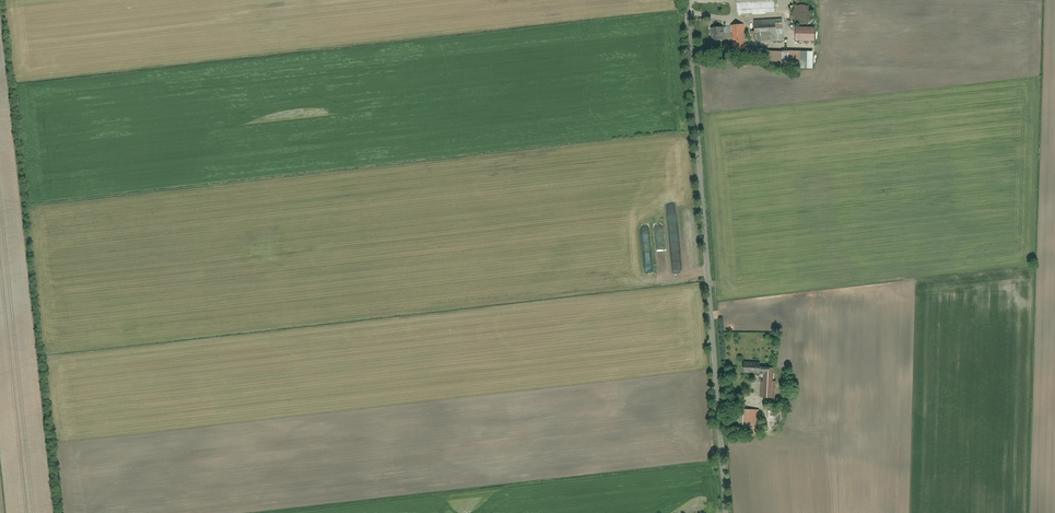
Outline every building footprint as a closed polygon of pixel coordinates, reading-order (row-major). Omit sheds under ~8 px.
[(738,13),(776,11),(775,0),(737,0),(738,13)] [(793,14),(794,20),(799,24),(805,25),(810,23),(813,18),(813,12),(810,7),(805,5),(800,5),(795,8),(793,14)] [(755,19),(755,40),(784,39),(784,19),(755,19)] [(732,25),(733,49),(746,49),(744,24),(732,25)] [(710,27),(710,42),(725,41),(724,27),(710,27)] [(767,51),(766,69),(807,69),(807,51),(767,51)] [(745,362),(744,374),(763,376),(761,397),(775,398),(777,373),(771,372),(772,364),(745,362)] [(784,378),(782,392),(790,393),(792,379),(784,378)] [(736,410),(736,435),(762,435),(762,410),(736,410)]
